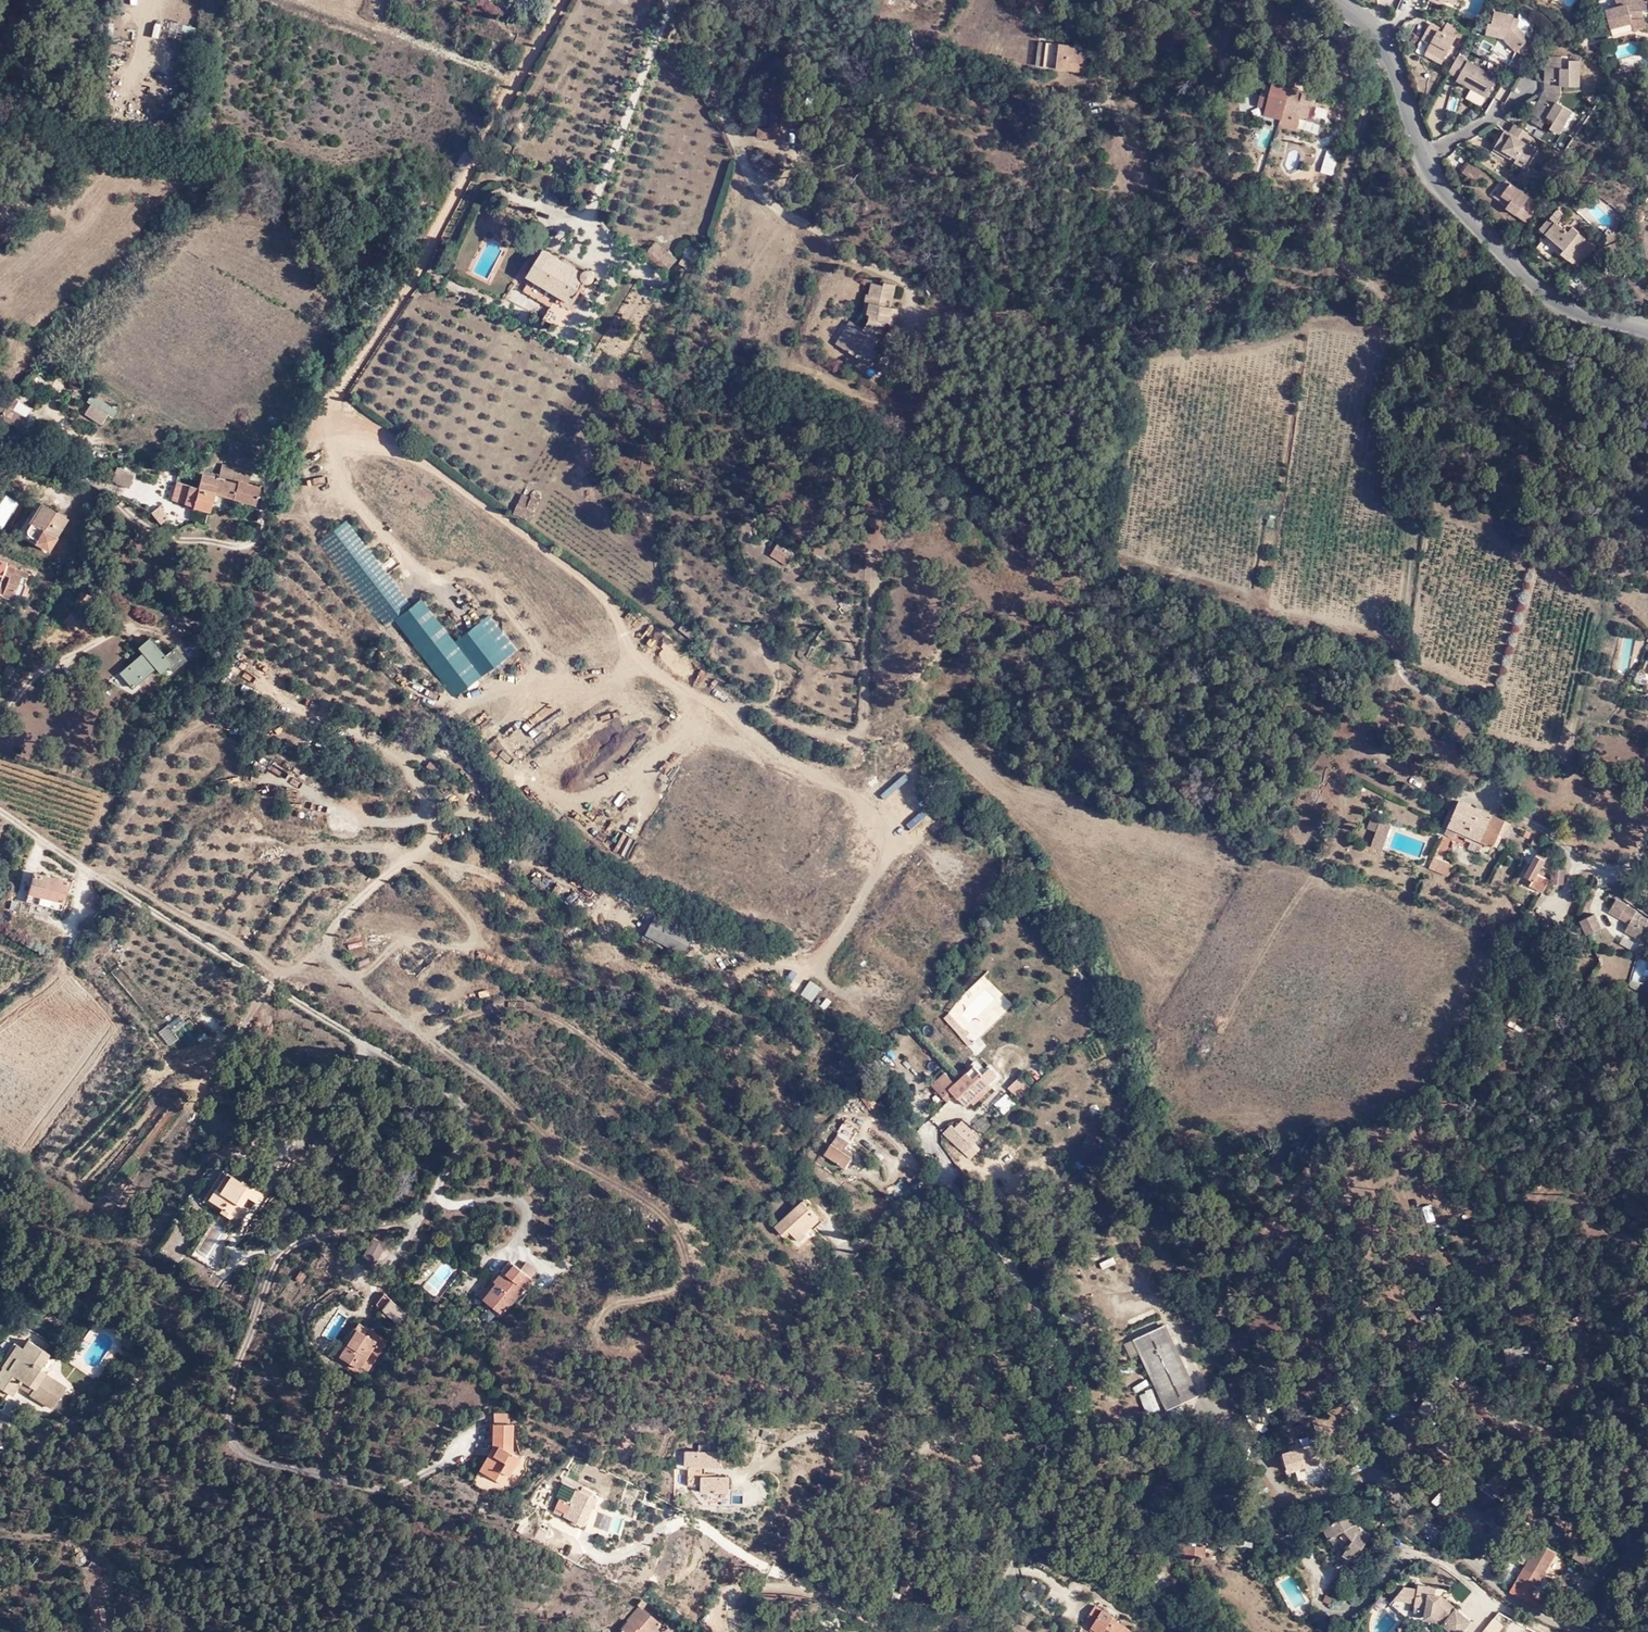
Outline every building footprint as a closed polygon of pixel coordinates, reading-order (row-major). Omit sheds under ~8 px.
[(1632,23),(1631,19),(1643,18),(1643,12),(1646,11),(1647,0),(1616,0),(1618,9),(1606,11),(1610,29),(1632,23)] [(1502,39),(1517,54),(1528,42),(1515,29),(1516,22),(1511,21),(1512,18),(1492,14),(1489,27),(1487,27),(1485,38),(1496,40),(1498,38),(1502,39)] [(1631,19),(1632,23),(1633,32),(1645,30),(1643,18),(1631,19)] [(1452,44),(1456,36),(1457,34),(1444,27),(1438,37),(1426,30),(1418,45),(1427,49),(1425,55),(1442,64),(1452,44)] [(1462,50),(1467,41),(1456,36),(1452,44),(1462,50)] [(1063,46),(1053,44),(1052,63),(1063,64),(1063,46)] [(1084,49),(1063,46),(1063,64),(1063,68),(1082,71),(1084,49)] [(1442,64),(1425,55),(1422,60),(1439,68),(1442,64)] [(1560,59),(1547,59),(1547,83),(1544,83),(1545,91),(1540,99),(1543,103),(1531,121),(1542,128),(1548,119),(1554,121),(1550,129),(1558,134),(1570,113),(1556,104),(1561,95),(1561,87),(1578,86),(1578,61),(1569,61),(1568,70),(1561,71),(1560,59)] [(1457,60),(1448,76),(1457,81),(1456,84),(1485,100),(1495,80),(1457,60)] [(1615,75),(1622,73),(1621,66),(1613,68),(1615,75)] [(753,88),(753,78),(742,77),(741,87),(753,88)] [(1268,105),(1285,109),(1287,109),(1292,90),(1277,86),(1274,97),(1271,97),(1268,105)] [(1301,114),(1300,118),(1309,120),(1312,109),(1315,99),(1307,97),(1308,94),(1292,90),(1287,109),(1301,114)] [(783,94),(760,93),(759,103),(770,104),(769,129),(757,128),(756,139),(780,140),(783,94)] [(1320,100),(1315,99),(1312,109),(1317,110),(1317,106),(1319,106),(1320,100)] [(1283,113),(1288,115),(1300,118),(1301,114),(1287,109),(1285,109),(1283,113)] [(800,124),(799,141),(808,141),(808,125),(800,124)] [(1526,142),(1530,133),(1513,124),(1508,133),(1503,131),(1497,141),(1502,144),(1500,148),(1516,158),(1514,162),(1523,168),(1534,148),(1526,142)] [(1263,127),(1261,145),(1272,147),(1275,128),(1263,127)] [(1502,144),(1497,141),(1492,150),(1514,162),(1516,158),(1500,148),(1502,144)] [(1335,175),(1338,151),(1326,149),(1322,174),(1335,175)] [(1460,173),(1475,184),(1483,171),(1469,161),(1460,173)] [(1494,196),(1508,206),(1510,202),(1502,196),(1510,183),(1505,179),(1494,196)] [(1527,222),(1535,207),(1525,200),(1528,196),(1510,183),(1502,196),(1510,202),(1508,206),(1507,208),(1527,222)] [(1525,200),(1535,207),(1537,202),(1528,196),(1525,200)] [(1560,253),(1567,259),(1584,238),(1577,233),(1574,237),(1567,232),(1556,222),(1563,215),(1557,210),(1540,230),(1545,236),(1535,248),(1545,255),(1555,244),(1562,250),(1560,253)] [(1571,227),(1567,232),(1574,237),(1577,233),(1571,227)] [(1567,259),(1573,265),(1590,244),(1584,238),(1567,259)] [(1590,244),(1573,265),(1576,268),(1593,247),(1590,244)] [(649,259),(667,273),(674,259),(661,246),(649,259)] [(528,275),(530,277),(556,292),(572,301),(585,282),(592,284),(596,278),(594,272),(590,271),(583,272),(545,248),(534,264),(532,263),(527,270),(529,272),(528,275)] [(674,259),(667,273),(670,276),(681,265),(674,259)] [(521,291),(548,306),(552,299),(556,292),(530,277),(521,291)] [(861,333),(846,355),(873,372),(881,358),(879,357),(884,348),(880,345),(883,339),(886,340),(893,332),(901,334),(904,320),(889,316),(892,308),(896,309),(900,294),(888,291),(887,295),(877,293),(875,305),(871,304),(867,324),(873,329),(868,337),(861,333)] [(548,306),(541,320),(554,327),(566,307),(552,299),(548,306)] [(841,352),(846,355),(861,333),(856,330),(841,352)] [(0,406),(0,416),(11,423),(19,428),(31,408),(8,393),(0,406)] [(86,413),(102,423),(109,413),(114,416),(119,409),(93,393),(88,400),(92,402),(86,413)] [(0,416),(0,431),(5,434),(11,423),(0,416)] [(27,451),(31,443),(25,440),(21,448),(27,451)] [(221,464),(218,477),(237,482),(238,479),(239,468),(221,464)] [(132,489),(137,474),(119,467),(114,482),(132,489)] [(198,488),(213,491),(251,501),(254,491),(249,490),(250,488),(236,485),(237,482),(218,477),(202,473),(198,488)] [(236,485),(250,488),(252,482),(238,479),(237,482),(236,485)] [(173,501),(209,510),(213,491),(198,488),(177,483),(173,501)] [(524,491),(513,513),(529,521),(540,500),(524,491)] [(40,506),(31,524),(24,537),(36,543),(34,546),(47,552),(65,520),(40,506)] [(154,512),(166,522),(171,518),(162,506),(154,512)] [(162,525),(166,522),(154,512),(153,514),(162,525)] [(24,537),(31,524),(24,521),(15,540),(32,549),(34,546),(36,543),(24,537)] [(770,557),(789,565),(795,551),(776,543),(770,557)] [(0,577),(2,573),(8,576),(1,596),(11,599),(13,594),(24,598),(28,586),(23,585),(27,573),(5,566),(6,563),(0,561),(0,577)] [(0,577),(0,578),(0,595),(1,596),(8,576),(2,573),(0,577)] [(32,575),(27,573),(23,585),(28,586),(32,575)] [(172,671),(186,660),(174,647),(163,656),(148,638),(138,646),(143,654),(121,671),(133,685),(154,666),(160,673),(168,666),(172,671)] [(670,655),(676,643),(669,639),(663,651),(670,655)] [(1,680),(10,686),(16,672),(7,668),(1,680)] [(524,737),(537,727),(533,721),(520,731),(524,737)] [(534,741),(543,734),(538,727),(529,734),(534,741)] [(1509,833),(1511,825),(1461,801),(1446,834),(1456,840),(1459,835),(1461,831),(1469,835),(1486,843),(1496,847),(1502,837),(1507,839),(1509,833)] [(1392,825),(1381,820),(1372,845),(1383,850),(1392,825)] [(1520,829),(1511,825),(1509,833),(1517,837),(1520,829)] [(1543,837),(1535,834),(1531,843),(1538,846),(1543,837)] [(1484,849),(1486,843),(1469,835),(1467,839),(1466,841),(1484,849)] [(1525,877),(1533,881),(1537,875),(1543,878),(1547,871),(1541,867),(1545,857),(1538,852),(1525,877)] [(1455,865),(1435,856),(1429,867),(1450,876),(1455,865)] [(34,871),(29,891),(64,900),(69,880),(34,871)] [(1553,885),(1564,888),(1566,885),(1567,875),(1555,872),(1553,885)] [(1537,875),(1533,881),(1531,887),(1547,895),(1553,883),(1543,878),(1537,875)] [(64,900),(29,891),(27,898),(62,907),(64,900)] [(97,913),(103,906),(94,894),(87,903),(97,913)] [(1619,896),(1610,911),(1628,922),(1626,929),(1639,937),(1647,919),(1647,917),(1619,896)] [(1547,913),(1539,907),(1530,920),(1538,927),(1547,913)] [(681,955),(692,934),(655,915),(644,935),(681,955)] [(1593,937),(1594,936),(1604,930),(1596,915),(1585,921),(1593,937)] [(1631,981),(1647,986),(1647,960),(1638,957),(1631,981)] [(944,1016),(967,1045),(1014,1009),(990,979),(944,1016)] [(800,994),(811,1002),(822,989),(811,980),(800,994)] [(1506,1026),(1521,1034),(1529,1021),(1513,1013),(1506,1026)] [(1498,1056),(1511,1057),(1513,1041),(1499,1040),(1498,1056)] [(975,1054),(984,1050),(980,1041),(971,1045),(975,1054)] [(957,1085),(954,1082),(950,1090),(954,1095),(958,1100),(959,1099),(963,1095),(971,1104),(990,1086),(984,1079),(986,1078),(976,1067),(957,1085)] [(950,1090),(954,1082),(946,1074),(934,1085),(949,1101),(954,1095),(950,1090)] [(1017,1100),(1027,1090),(1018,1081),(1008,1090),(1017,1100)] [(993,1090),(990,1086),(971,1104),(974,1107),(993,1090)] [(963,1095),(959,1099),(968,1108),(971,1104),(963,1095)] [(984,1133),(993,1126),(984,1115),(975,1122),(984,1133)] [(967,1152),(982,1137),(964,1120),(957,1127),(953,1124),(945,1131),(967,1152)] [(848,1168),(855,1158),(846,1153),(851,1145),(840,1139),(836,1145),(835,1144),(828,1154),(848,1168)] [(336,1158),(316,1145),(314,1149),(331,1164),(336,1158)] [(226,1173),(208,1199),(217,1205),(226,1211),(236,1218),(249,1198),(259,1204),(265,1195),(246,1182),(244,1184),(226,1173)] [(810,1228),(821,1217),(805,1200),(778,1227),(786,1235),(795,1227),(806,1239),(814,1232),(810,1228)] [(236,1218),(226,1211),(224,1215),(234,1222),(236,1218)] [(199,1252),(209,1259),(227,1231),(216,1224),(199,1252)] [(535,1280),(524,1272),(512,1264),(496,1284),(499,1286),(493,1294),(486,1303),(505,1317),(535,1280)] [(529,1264),(524,1272),(535,1280),(541,1272),(529,1264)] [(499,1286),(496,1284),(495,1283),(489,1292),(493,1294),(499,1286)] [(482,1299),(486,1303),(493,1294),(489,1292),(482,1299)] [(389,1317),(396,1321),(405,1311),(386,1294),(377,1303),(389,1317)] [(439,1307),(443,1301),(439,1298),(434,1304),(439,1307)] [(126,1335),(132,1326),(119,1318),(113,1326),(126,1335)] [(333,1339),(343,1323),(336,1318),(326,1335),(333,1339)] [(136,1329),(132,1326),(126,1335),(119,1345),(128,1350),(135,1336),(136,1329)] [(365,1338),(369,1333),(358,1326),(354,1331),(365,1338)] [(1167,1410),(1194,1399),(1161,1327),(1135,1339),(1167,1410)] [(370,1331),(369,1333),(365,1338),(354,1331),(348,1340),(352,1342),(340,1362),(353,1369),(356,1366),(362,1369),(376,1346),(382,1349),(387,1342),(370,1331)] [(352,1342),(348,1340),(345,1338),(334,1358),(340,1362),(352,1342)] [(53,1408),(65,1388),(44,1375),(46,1371),(41,1367),(50,1352),(29,1339),(23,1348),(9,1369),(4,1366),(0,1371),(0,1386),(12,1394),(19,1384),(22,1379),(36,1388),(32,1393),(31,1395),(53,1408)] [(9,1369),(23,1348),(17,1344),(4,1366),(9,1369)] [(383,1350),(382,1349),(376,1346),(362,1369),(369,1372),(383,1350)] [(1518,1355),(1529,1354),(1528,1346),(1518,1346),(1518,1355)] [(19,1384),(32,1393),(36,1388),(22,1379),(19,1384)] [(1146,1414),(1160,1410),(1153,1388),(1139,1392),(1146,1414)] [(513,1424),(513,1414),(496,1415),(497,1443),(482,1472),(497,1480),(502,1472),(510,1475),(520,1457),(515,1455),(515,1425),(513,1424)] [(1454,1449),(1462,1440),(1449,1428),(1441,1437),(1454,1449)] [(1325,1455),(1320,1439),(1282,1451),(1288,1466),(1325,1455)] [(691,1455),(691,1459),(726,1468),(726,1455),(713,1455),(713,1448),(703,1448),(703,1455),(691,1455)] [(726,1468),(691,1459),(691,1469),(695,1469),(695,1490),(714,1490),(714,1496),(732,1496),(732,1480),(709,1480),(709,1469),(725,1469),(726,1468)] [(1498,1490),(1507,1482),(1493,1469),(1485,1478),(1498,1490)] [(565,1482),(558,1497),(578,1508),(590,1514),(598,1496),(565,1482)] [(1371,1501),(1376,1498),(1372,1490),(1366,1493),(1371,1501)] [(578,1508),(558,1497),(552,1509),(573,1518),(578,1508)] [(1535,1517),(1540,1508),(1526,1500),(1520,1509),(1535,1517)] [(1353,1559),(1370,1533),(1359,1524),(1351,1510),(1323,1527),(1330,1538),(1344,1528),(1347,1535),(1351,1536),(1342,1551),(1353,1559)] [(1276,1514),(1276,1511),(1264,1513),(1265,1522),(1280,1519),(1279,1514),(1276,1514)] [(620,1534),(625,1519),(609,1514),(604,1530),(620,1534)] [(918,1535),(920,1518),(907,1518),(907,1534),(918,1535)] [(1309,1529),(1305,1519),(1296,1522),(1296,1521),(1287,1524),(1290,1532),(1293,1531),(1295,1534),(1309,1529)] [(1554,1519),(1546,1532),(1563,1540),(1569,1529),(1554,1519)] [(1583,1551),(1581,1555),(1589,1560),(1596,1550),(1581,1541),(1577,1548),(1583,1551)] [(1510,1591),(1548,1612),(1553,1604),(1533,1591),(1556,1551),(1539,1542),(1510,1591)] [(1187,1553),(1187,1545),(1177,1545),(1177,1553),(1187,1553)] [(1205,1545),(1187,1545),(1187,1553),(1187,1555),(1205,1555),(1205,1545)] [(912,1592),(917,1577),(907,1575),(902,1590),(912,1592)] [(1462,1583),(1454,1595),(1463,1602),(1472,1590),(1462,1583)] [(1433,1594),(1433,1598),(1428,1598),(1429,1587),(1415,1586),(1415,1591),(1402,1590),(1389,1607),(1407,1621),(1413,1613),(1425,1614),(1425,1619),(1436,1620),(1438,1617),(1443,1622),(1441,1624),(1452,1631),(1459,1631),(1469,1620),(1438,1594),(1433,1594)] [(1323,1601),(1331,1605),(1330,1598),(1324,1596),(1323,1601)] [(660,1622),(645,1608),(649,1604),(643,1599),(638,1604),(640,1606),(620,1629),(623,1631),(644,1631),(646,1630),(649,1631),(651,1631),(660,1622)] [(1132,1630),(1114,1617),(1116,1614),(1098,1602),(1086,1618),(1094,1623),(1090,1627),(1097,1631),(1131,1631),(1132,1630)] [(1548,1612),(1555,1616),(1561,1608),(1553,1604),(1548,1612)] [(1379,1631),(1392,1631),(1402,1620),(1389,1610),(1374,1628),(1379,1631)] [(1485,1628),(1490,1631),(1500,1631),(1505,1627),(1494,1617),(1485,1628)]
